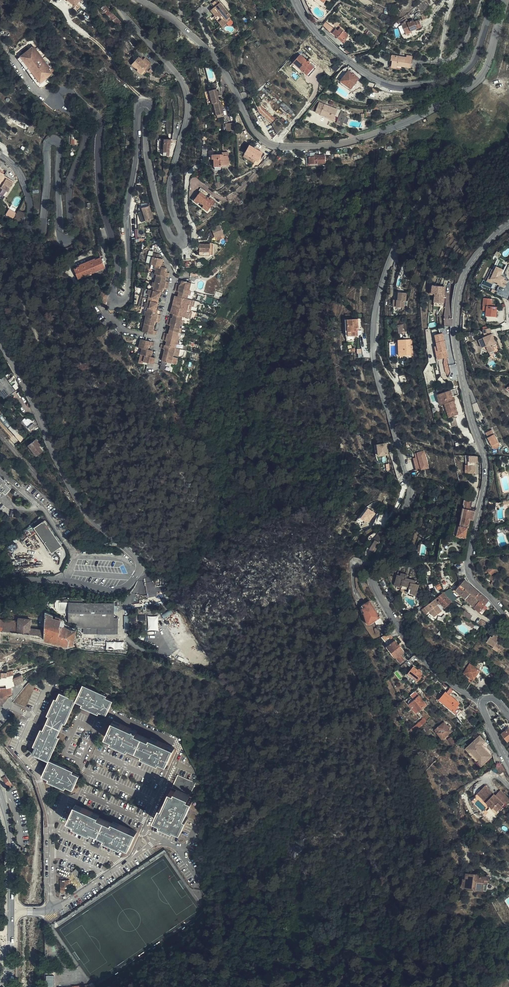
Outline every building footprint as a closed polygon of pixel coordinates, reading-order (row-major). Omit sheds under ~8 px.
[(82,3),(79,0),(75,5),(73,6),(76,9),(82,3)] [(218,0),(216,0),(212,3),(215,6),(210,10),(216,16),(215,18),(222,26),(231,20),(229,17),(231,16),(218,0)] [(306,0),(308,5),(311,11),(317,3),(315,1),(316,0),(306,0)] [(402,25),(405,32),(410,29),(411,31),(421,26),(419,20),(414,22),(414,20),(402,25)] [(327,21),(323,24),(330,31),(333,28),(327,21)] [(340,27),(338,26),(332,33),(342,41),(343,39),(344,40),(348,35),(340,27)] [(250,44),(256,39),(254,36),(247,41),(250,44)] [(34,46),(32,47),(49,69),(50,68),(34,46)] [(49,69),(32,47),(18,58),(41,88),(55,77),(49,69)] [(315,68),(300,55),(293,62),(308,76),(315,68)] [(392,55),(391,60),(393,60),(392,67),(397,68),(397,65),(402,66),(405,67),(406,65),(411,66),(412,56),(407,55),(406,57),(392,55)] [(148,66),(142,60),(139,57),(134,62),(131,64),(141,74),(145,70),(148,66)] [(145,58),(142,60),(148,66),(151,63),(145,58)] [(393,60),(391,60),(390,68),(401,70),(402,66),(397,65),(397,68),(392,67),(393,60)] [(352,88),(359,78),(349,71),(341,81),(352,88)] [(338,77),(340,80),(346,74),(344,72),(338,77)] [(305,92),(310,86),(305,81),(299,87),(305,92)] [(216,91),(216,89),(209,91),(213,103),(213,104),(214,103),(217,118),(224,116),(221,102),(219,102),(218,95),(216,91)] [(324,105),(320,104),(317,112),(318,113),(319,113),(321,114),(321,115),(334,120),(338,110),(325,105),(324,105)] [(338,121),(344,123),(347,115),(347,113),(341,111),(338,121)] [(283,127),(276,120),(272,124),(277,134),(283,127)] [(226,123),(227,131),(232,131),(234,131),(235,131),(234,123),(226,123)] [(262,153),(249,145),(245,153),(258,161),(262,153)] [(229,165),(229,155),(224,155),(224,154),(222,154),(212,154),(212,159),(214,159),(214,169),(221,169),(221,165),(229,165)] [(326,163),(326,159),(325,156),(321,156),(321,155),(318,155),(318,156),(315,156),(310,157),(310,164),(326,163)] [(7,177),(3,176),(4,175),(1,173),(0,172),(0,185),(1,185),(0,188),(8,192),(13,183),(6,179),(7,177)] [(214,200),(211,198),(209,199),(208,198),(207,197),(200,192),(195,198),(199,201),(204,205),(209,209),(212,205),(211,204),(214,200)] [(150,214),(145,201),(138,204),(144,217),(150,214)] [(13,218),(15,213),(9,209),(6,214),(13,218)] [(23,225),(26,213),(17,211),(12,222),(23,225)] [(211,222),(216,229),(224,224),(219,217),(211,222)] [(224,224),(216,229),(218,232),(226,227),(224,224)] [(215,245),(212,235),(201,238),(204,248),(215,245)] [(160,254),(153,253),(150,264),(154,265),(156,266),(161,267),(163,259),(159,258),(160,254)] [(105,268),(101,258),(95,260),(94,259),(80,265),(80,266),(74,268),(78,278),(105,268)] [(493,265),(488,281),(506,287),(508,279),(501,277),(504,268),(493,265)] [(164,267),(161,267),(156,266),(155,270),(154,274),(156,274),(166,277),(168,277),(169,273),(167,273),(165,272),(166,268),(164,267)] [(154,282),(168,286),(169,282),(167,281),(165,281),(166,277),(156,274),(155,279),(154,282)] [(191,283),(182,281),(181,285),(176,284),(175,287),(189,291),(191,283)] [(160,292),(162,293),(163,288),(166,289),(167,289),(168,286),(154,282),(153,287),(152,290),(160,292)] [(444,286),(431,285),(430,294),(434,294),(433,302),(442,303),(444,286)] [(189,295),(189,291),(175,287),(175,291),(176,291),(179,292),(178,296),(188,299),(189,295)] [(148,308),(156,310),(158,302),(150,300),(151,298),(158,300),(160,292),(152,290),(145,288),(143,296),(140,306),(148,308)] [(397,299),(395,299),(395,306),(403,306),(402,299),(404,299),(404,291),(397,291),(397,299)] [(190,299),(188,299),(178,296),(175,296),(173,303),(181,305),(180,308),(172,306),(171,313),(174,314),(183,317),(186,317),(187,312),(189,305),(190,299)] [(483,298),(483,306),(487,307),(486,311),(486,316),(496,317),(497,307),(494,307),(494,304),(491,304),(492,298),(483,298)] [(147,311),(146,315),(160,319),(161,315),(159,315),(157,314),(158,310),(156,310),(148,308),(147,311)] [(172,318),(170,317),(168,317),(167,321),(181,324),(182,320),(183,317),(174,314),(172,318)] [(145,319),(144,323),(154,326),(155,322),(157,322),(159,323),(160,319),(146,315),(145,319)] [(358,336),(358,331),(357,331),(357,328),(359,328),(358,319),(345,319),(347,336),(358,336)] [(181,324),(167,321),(166,324),(168,325),(171,326),(170,330),(179,332),(181,324)] [(143,327),(142,332),(156,335),(157,331),(155,331),(153,330),(154,326),(144,323),(143,327)] [(179,332),(170,330),(168,334),(166,333),(164,333),(163,337),(177,340),(178,336),(179,332)] [(488,335),(486,336),(480,339),(482,347),(487,345),(490,352),(496,349),(493,344),(491,340),(495,339),(492,333),(488,335)] [(436,335),(438,346),(436,347),(439,359),(448,357),(443,334),(436,335)] [(177,340),(163,337),(162,340),(164,340),(167,341),(166,345),(175,348),(176,344),(177,340)] [(139,347),(141,348),(148,349),(149,345),(151,346),(153,346),(154,342),(140,339),(139,343),(138,347),(139,347)] [(411,355),(410,339),(399,340),(399,356),(411,355)] [(166,345),(163,345),(161,344),(160,348),(163,349),(165,349),(164,353),(173,356),(175,348),(166,345)] [(140,352),(140,354),(143,355),(145,355),(151,356),(152,350),(150,350),(148,349),(141,348),(140,352)] [(164,353),(162,361),(167,362),(172,363),(173,356),(164,353)] [(147,362),(153,364),(155,358),(151,356),(145,355),(143,359),(143,361),(147,362)] [(2,373),(0,375),(0,378),(0,379),(0,389),(6,396),(15,390),(2,373)] [(166,391),(162,381),(156,385),(159,389),(158,389),(161,394),(166,391)] [(453,390),(449,391),(453,401),(458,414),(454,397),(453,390)] [(453,401),(449,391),(439,393),(440,397),(445,400),(446,404),(447,404),(450,416),(458,414),(453,401)] [(35,432),(37,430),(34,427),(34,426),(32,424),(34,422),(33,420),(32,420),(31,419),(29,420),(28,419),(26,420),(24,419),(22,420),(30,430),(32,428),(35,432)] [(501,446),(492,429),(486,432),(488,437),(488,438),(493,448),(495,449),(501,446)] [(43,451),(39,446),(40,445),(36,439),(28,445),(36,456),(43,451)] [(389,454),(388,442),(378,443),(379,455),(389,454)] [(423,452),(415,454),(416,458),(414,459),(418,470),(419,470),(427,467),(423,452)] [(3,491),(6,493),(11,488),(6,483),(7,481),(3,478),(2,479),(0,478),(0,494),(3,491)] [(474,520),(476,511),(470,510),(470,507),(471,507),(473,500),(465,498),(465,499),(464,499),(463,504),(464,505),(464,506),(464,508),(463,508),(459,526),(456,525),(454,534),(457,535),(459,536),(462,537),(465,537),(467,537),(467,536),(466,535),(470,519),(474,520)] [(368,522),(376,512),(369,506),(357,521),(361,524),(364,520),(368,522)] [(44,520),(47,519),(43,514),(27,528),(33,536),(38,533),(52,553),(62,546),(44,520)] [(441,538),(438,561),(453,560),(457,535),(454,534),(456,525),(451,524),(447,540),(441,538)] [(69,541),(72,547),(79,547),(74,539),(69,541)] [(375,552),(380,543),(376,540),(370,549),(375,552)] [(486,575),(489,577),(491,575),(497,570),(492,565),(484,572),(485,573),(487,572),(489,573),(486,575)] [(419,584),(416,583),(416,580),(407,577),(407,574),(401,573),(401,575),(397,574),(394,585),(402,587),(402,585),(409,587),(408,592),(416,595),(419,584)] [(470,585),(466,581),(465,580),(456,590),(461,594),(470,585)] [(480,593),(470,585),(461,594),(470,603),(476,596),(480,593)] [(453,600),(444,592),(437,597),(440,600),(438,601),(445,608),(453,600)] [(485,597),(480,593),(476,596),(481,600),(485,604),(489,600),(485,597)] [(476,596),(470,603),(475,607),(481,600),(476,596)] [(114,605),(121,605),(121,599),(114,598),(113,603),(68,603),(59,603),(59,610),(68,611),(68,622),(75,622),(83,622),(83,627),(113,627),(114,618),(114,605)] [(59,603),(68,603),(68,599),(57,600),(56,602),(56,607),(56,610),(59,610),(59,603)] [(435,599),(422,609),(426,613),(430,610),(434,616),(439,613),(437,610),(435,608),(434,607),(439,603),(437,601),(435,599)] [(377,623),(382,623),(384,623),(370,600),(363,605),(364,608),(367,611),(365,612),(368,620),(368,621),(369,622),(370,622),(375,620),(377,623)] [(405,611),(401,604),(400,604),(397,600),(393,603),(400,614),(405,611)] [(481,600),(475,607),(482,613),(483,612),(487,607),(485,605),(485,604),(481,600)] [(19,617),(2,614),(4,622),(3,624),(45,631),(45,635),(68,640),(69,638),(73,638),(76,625),(69,624),(66,622),(60,620),(61,614),(56,611),(55,613),(52,613),(53,610),(46,607),(45,625),(30,624),(31,615),(19,613),(19,617)] [(473,616),(465,610),(462,614),(470,619),(473,616)] [(192,640),(176,612),(163,620),(179,647),(192,640)] [(470,619),(462,614),(459,618),(472,628),(474,625),(469,621),(470,619)] [(159,629),(159,615),(148,616),(149,630),(159,629)] [(117,618),(114,618),(113,627),(83,627),(83,633),(117,633),(117,618)] [(407,619),(401,625),(404,630),(411,625),(407,619)] [(488,625),(486,624),(485,622),(481,619),(479,624),(485,628),(488,625)] [(395,628),(390,632),(393,636),(398,633),(395,628)] [(487,642),(494,646),(493,648),(500,653),(506,645),(500,641),(502,638),(495,633),(492,637),(490,636),(487,642)] [(397,657),(405,652),(401,647),(398,644),(396,640),(388,646),(397,657)] [(201,653),(194,641),(189,644),(196,656),(201,653)] [(478,669),(473,666),(470,664),(464,673),(474,679),(479,671),(478,669)] [(423,674),(420,671),(418,670),(414,666),(407,674),(416,682),(423,674)] [(1,705),(7,699),(8,698),(6,696),(12,693),(11,687),(11,686),(14,684),(14,685),(24,681),(21,675),(12,679),(6,681),(6,684),(6,687),(0,688),(0,706),(1,705)] [(82,687),(76,700),(77,700),(77,701),(83,704),(82,706),(92,711),(93,709),(100,712),(107,715),(113,701),(106,698),(99,695),(101,692),(90,688),(89,690),(82,687)] [(49,754),(52,755),(57,744),(55,742),(57,736),(64,723),(67,716),(69,717),(74,707),(71,706),(75,699),(60,692),(57,699),(55,698),(50,709),(52,710),(49,716),(43,730),(40,736),(38,735),(33,746),(35,747),(32,753),(47,760),(49,754)] [(450,694),(447,692),(447,693),(446,692),(439,701),(458,716),(462,710),(458,707),(461,704),(450,695),(450,694)] [(419,696),(412,702),(415,704),(412,707),(417,713),(426,705),(419,696)] [(424,718),(418,723),(420,726),(427,721),(424,718)] [(447,725),(445,722),(435,729),(442,738),(446,736),(452,732),(449,728),(447,725)] [(420,726),(418,723),(411,729),(414,732),(420,726)] [(162,768),(169,755),(163,752),(164,749),(153,744),(152,747),(146,744),(133,739),(127,736),(128,733),(118,729),(117,732),(110,729),(104,742),(111,745),(110,747),(120,752),(121,750),(127,753),(140,758),(146,761),(145,763),(155,768),(156,766),(162,768)] [(481,734),(466,746),(470,751),(472,750),(480,760),(478,761),(481,765),(489,759),(487,755),(489,753),(483,744),(487,741),(481,734)] [(470,751),(466,746),(465,746),(480,766),(481,765),(478,761),(480,760),(472,750),(470,751)] [(79,776),(73,773),(67,770),(68,768),(56,762),(55,765),(49,762),(45,769),(42,776),(49,779),(48,781),(59,786),(60,784),(66,787),(73,790),(79,776)] [(189,798),(196,783),(178,775),(177,777),(172,788),(176,790),(175,792),(171,790),(169,794),(171,795),(168,801),(165,808),(163,807),(161,806),(155,819),(162,822),(169,825),(176,828),(182,831),(188,818),(186,817),(184,816),(187,810),(190,803),(192,804),(193,800),(189,798)] [(3,779),(8,787),(11,784),(7,777),(3,779)] [(487,784),(477,793),(492,808),(495,805),(499,809),(505,804),(508,800),(508,799),(501,790),(496,794),(487,784)] [(125,853),(131,839),(125,836),(126,834),(115,829),(114,832),(108,829),(95,823),(89,820),(90,818),(80,814),(79,816),(72,813),(66,827),(73,830),(72,832),(82,836),(83,834),(89,837),(102,843),(108,845),(107,847),(118,852),(119,850),(125,853)] [(198,873),(202,879),(207,875),(203,870),(198,873)] [(487,889),(487,882),(488,876),(477,875),(477,873),(467,872),(466,878),(464,878),(463,885),(475,886),(475,888),(487,889)]
